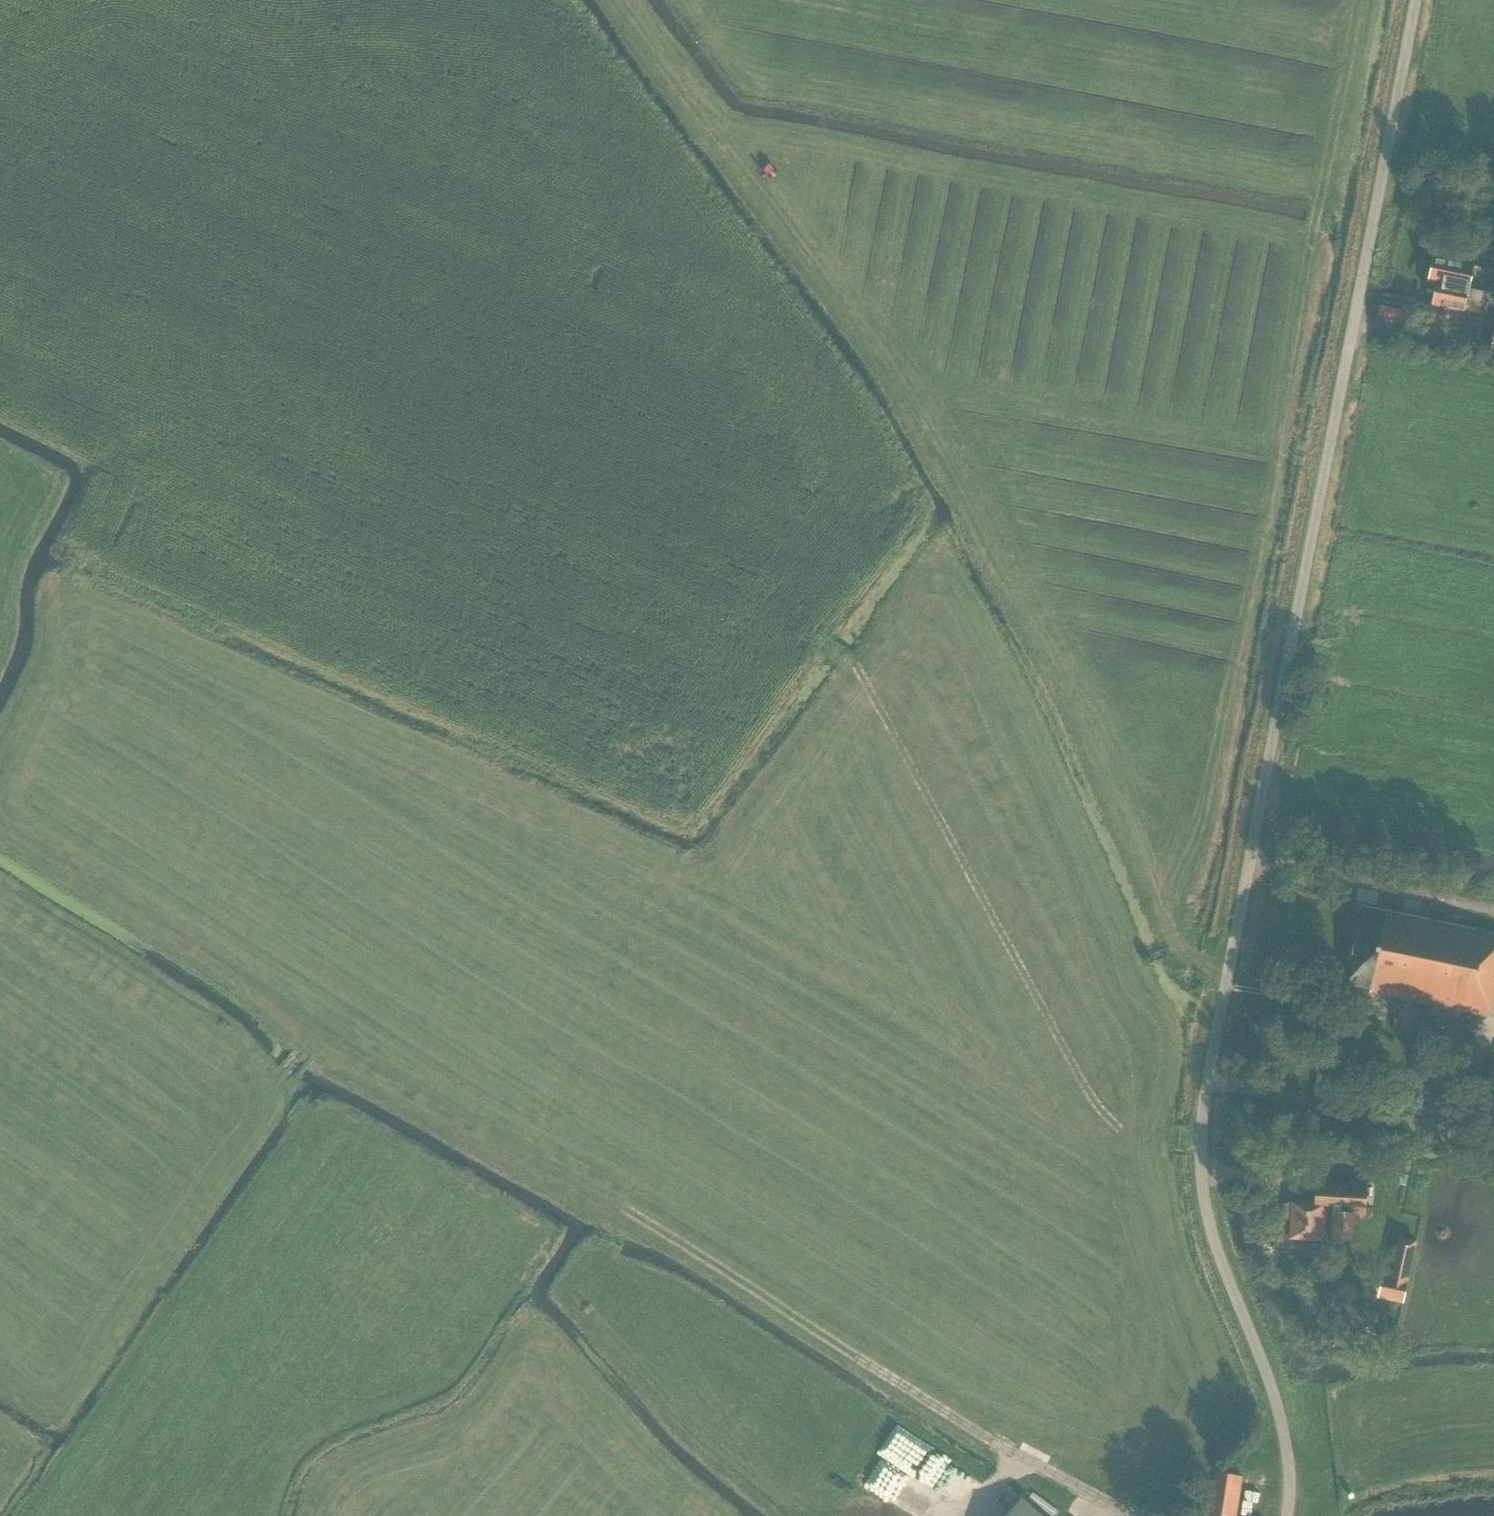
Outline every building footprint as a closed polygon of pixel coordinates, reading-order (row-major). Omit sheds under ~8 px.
[(1480,316),(1485,294),(1467,290),(1472,267),(1432,258),(1427,283),(1435,285),(1430,306),(1480,316)] [(1361,907),(1345,984),(1370,989),(1370,993),(1488,1017),(1492,997),(1493,998),(1493,934),(1361,907)] [(1363,1216),(1366,1185),(1315,1181),(1314,1205),(1292,1203),(1292,1204),(1287,1203),(1283,1207),(1282,1216),(1286,1220),(1291,1220),(1289,1239),(1318,1241),(1336,1242),(1351,1243),(1353,1215),(1363,1216)] [(1402,1303),(1415,1242),(1397,1238),(1384,1299),(1402,1303)] [(1212,1471),(1207,1507),(1179,1502),(1177,1515),(1236,1515),(1242,1476),(1212,1471)] [(1022,1500),(1007,1515),(1040,1515),(1022,1500)]
